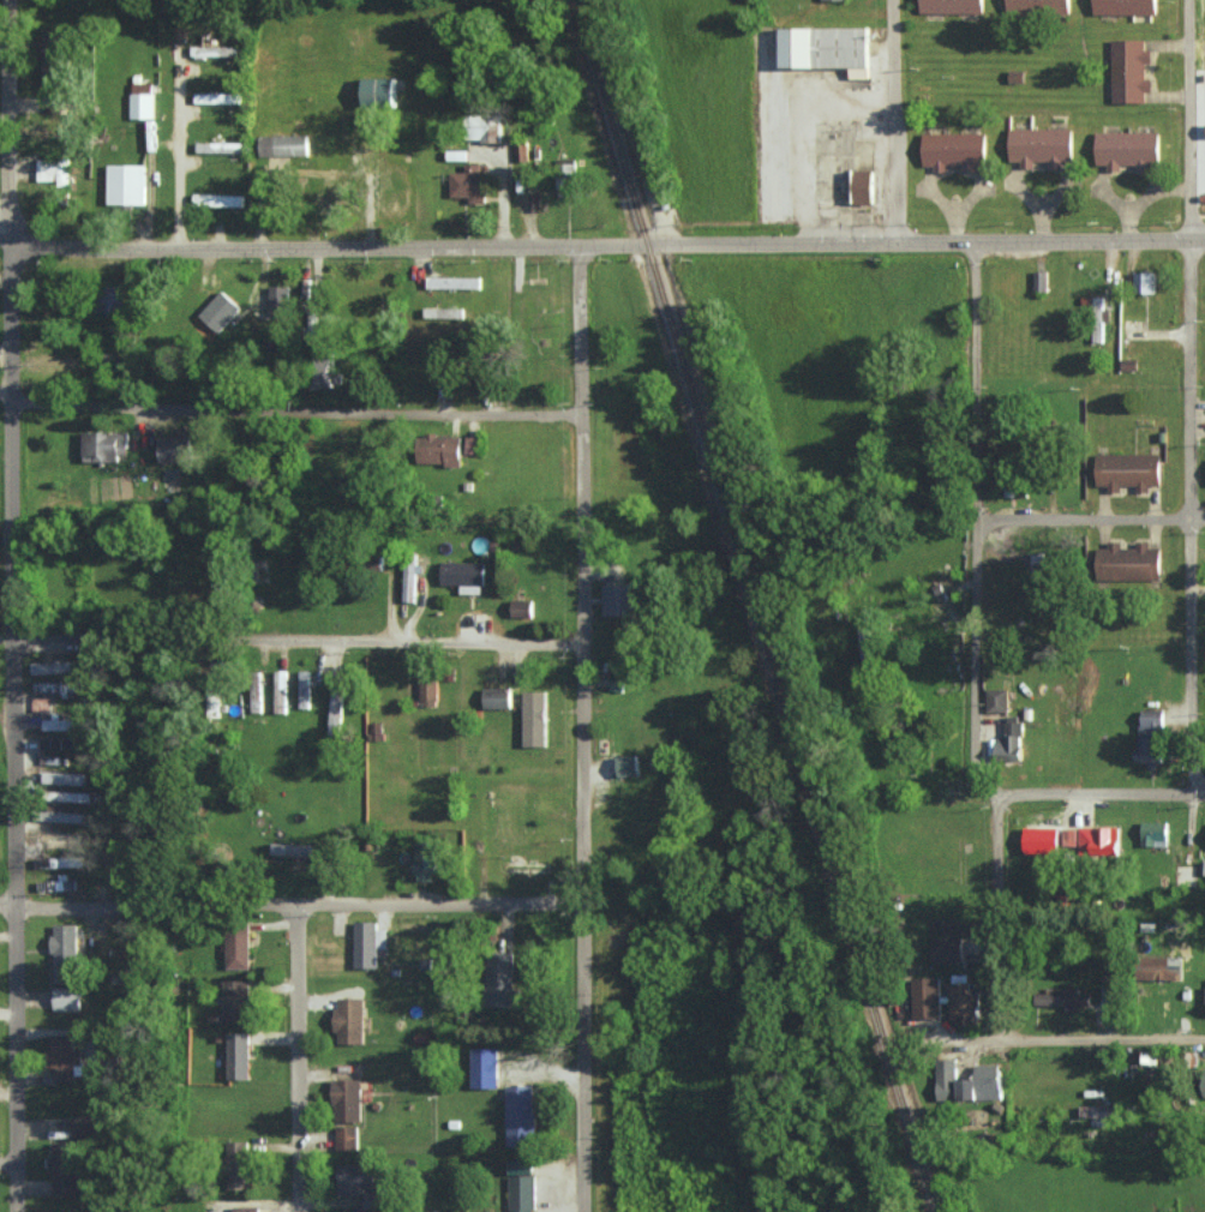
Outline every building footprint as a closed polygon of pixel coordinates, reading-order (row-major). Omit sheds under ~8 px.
[(921,14),(983,14),(983,0),(920,0),(921,14)] [(1007,13),(1070,13),(1070,0),(1007,0),(1007,13)] [(1094,14),(1156,15),(1157,0),(1094,0),(1094,14)] [(850,67),(850,79),(868,78),(867,27),(780,28),(781,68),(850,67)] [(1112,103),(1145,103),(1145,92),(1151,92),(1151,79),(1145,79),(1145,63),(1151,64),(1151,50),(1144,50),(1144,40),(1112,40),(1112,103)] [(237,46),(191,47),(191,56),(237,56),(237,46)] [(395,79),(363,78),(363,105),(395,106),(395,79)] [(131,118),(154,119),(154,83),(132,82),(131,118)] [(195,103),(240,104),(240,93),(195,93),(195,103)] [(499,141),(498,114),(466,115),(467,141),(499,141)] [(1072,128),(1010,128),(1010,161),(1020,161),(1021,167),(1034,167),(1034,161),(1049,161),(1049,168),(1064,167),(1063,162),(1073,161),(1072,128)] [(1097,132),(1096,164),(1107,165),(1107,171),(1121,171),(1121,165),(1136,165),(1135,170),(1159,170),(1159,132),(1097,132)] [(923,133),(923,166),(934,166),(933,173),(947,173),(947,166),(962,166),(962,172),(976,172),(976,164),(986,164),(986,134),(923,133)] [(259,156),(308,155),(307,135),(259,136),(259,156)] [(527,163),(528,142),(516,141),(515,162),(527,163)] [(242,142),(197,143),(197,153),(242,152),(242,142)] [(467,160),(467,150),(447,150),(447,160),(467,160)] [(575,158),(560,158),(560,171),(575,171),(575,158)] [(37,159),(37,181),(58,181),(58,186),(68,186),(68,159),(37,159)] [(145,204),(146,165),(108,164),(107,204),(145,204)] [(470,203),(485,202),(484,164),(465,164),(465,171),(450,172),(451,196),(470,196),(470,203)] [(873,170),(853,170),(853,204),(873,205),(873,170)] [(193,205),(243,206),(244,195),(193,194),(193,205)] [(1046,290),(1047,270),(1034,270),(1034,290),(1046,290)] [(1156,292),(1155,270),(1134,271),(1135,293),(1156,292)] [(427,277),(427,288),(480,289),(480,277),(427,277)] [(290,287),(270,286),(269,309),(289,310),(290,287)] [(99,314),(123,315),(124,287),(99,287),(99,314)] [(218,333),(241,308),(222,290),(199,315),(218,333)] [(1093,342),(1104,341),(1103,296),(1093,296),(1093,342)] [(463,309),(424,308),(424,318),(463,319),(463,309)] [(332,352),(312,352),(313,388),(333,387),(332,352)] [(82,432),(83,460),(127,458),(126,430),(82,432)] [(461,464),(462,435),(418,433),(417,463),(461,464)] [(160,462),(183,461),(182,435),(159,436),(160,462)] [(465,453),(477,453),(478,437),(466,436),(465,453)] [(1097,485),(1108,485),(1108,492),(1121,491),(1121,484),(1136,484),(1136,492),(1149,492),(1149,484),(1160,484),(1160,452),(1096,453),(1097,485)] [(1161,580),(1161,547),(1149,547),(1149,541),(1137,541),(1136,547),(1121,547),(1122,541),(1108,541),(1108,547),(1097,547),(1096,579),(1161,580)] [(1045,552),(1031,553),(1032,595),(1046,594),(1045,552)] [(483,562),(441,561),(441,584),(461,584),(460,593),(482,593),(483,562)] [(404,562),(403,601),(417,602),(418,562),(404,562)] [(603,615),(630,614),(630,583),(603,583),(603,615)] [(512,616),(532,617),(533,599),(513,598),(512,616)] [(70,660),(31,662),(32,673),(71,672),(70,660)] [(275,712),(286,712),(287,670),(275,670),(275,712)] [(309,708),(310,670),(300,670),(299,707),(309,708)] [(420,704),(437,704),(438,675),(420,675),(420,704)] [(330,733),(342,734),(343,686),(331,686),(330,733)] [(261,687),(252,687),(253,712),(261,712),(261,687)] [(484,708),(512,708),(512,687),(484,688),(484,708)] [(987,711),(1008,711),(1008,689),(987,688),(987,711)] [(524,690),(523,746),(546,746),(546,690),(524,690)] [(49,710),(49,697),(33,697),(33,710),(49,710)] [(1164,709),(1139,709),(1139,762),(1148,762),(1148,766),(1163,766),(1164,709)] [(56,719),(56,718),(42,718),(42,730),(79,729),(79,718),(56,719)] [(996,738),(997,760),(1023,760),(1022,721),(1005,722),(1005,737),(996,738)] [(77,738),(44,738),(44,748),(77,747),(77,738)] [(639,774),(636,753),(617,756),(620,776),(639,774)] [(94,792),(63,791),(63,800),(94,801),(94,792)] [(1168,822),(1142,821),(1141,845),(1168,846),(1168,822)] [(1119,855),(1119,827),(1079,826),(1079,854),(1119,855)] [(1077,828),(1063,828),(1063,845),(1077,845),(1077,828)] [(434,880),(435,841),(416,841),(415,880),(434,880)] [(271,842),(271,854),(328,855),(328,843),(271,842)] [(51,856),(51,866),(84,865),(84,855),(51,856)] [(548,872),(549,862),(501,861),(501,871),(548,872)] [(377,967),(378,948),(386,948),(386,928),(377,928),(377,920),(354,920),(354,967),(377,967)] [(52,982),(76,982),(77,924),(53,923),(52,982)] [(227,968),(250,968),(249,926),(226,927),(227,968)] [(961,936),(931,937),(932,963),(962,962),(961,936)] [(514,952),(486,951),(485,1006),(518,1007),(518,994),(513,994),(514,952)] [(1182,979),(1183,956),(1140,955),(1140,978),(1182,979)] [(912,977),(913,1018),(940,1017),(939,976),(912,977)] [(223,1021),(248,1022),(248,980),(224,979),(223,1021)] [(979,991),(969,991),(969,982),(951,982),(950,1022),(979,1023),(979,991)] [(1116,1011),(1117,984),(1102,984),(1102,1010),(1116,1011)] [(53,1009),(80,1010),(80,987),(53,986),(53,1009)] [(1061,993),(1036,992),(1036,1005),(1066,1005),(1066,1011),(1081,1011),(1082,1005),(1091,1005),(1091,993),(1079,993),(1080,988),(1061,988),(1061,993)] [(336,1043),(364,1042),(363,997),(335,997),(336,1043)] [(249,1032),(227,1032),(228,1079),(250,1078),(249,1032)] [(77,1081),(77,1033),(49,1033),(50,1070),(53,1070),(53,1081),(77,1081)] [(472,1047),(471,1087),(498,1088),(499,1048),(472,1047)] [(956,1059),(936,1060),(938,1099),(957,1098),(956,1059)] [(959,1100),(1002,1099),(1001,1064),(975,1064),(976,1078),(958,1078),(959,1100)] [(361,1079),(333,1079),(333,1122),(362,1122),(361,1079)] [(534,1085),(506,1085),(507,1146),(535,1145),(534,1085)] [(99,1115),(72,1115),(72,1137),(100,1137),(99,1115)] [(357,1126),(336,1126),(337,1149),(357,1149),(357,1126)] [(51,1192),(83,1192),(83,1170),(73,1170),(73,1141),(51,1141),(51,1192)] [(227,1189),(249,1188),(248,1141),(226,1141),(227,1189)] [(534,1160),(509,1160),(510,1211),(534,1211),(534,1160)] [(337,1164),(337,1195),(363,1195),(363,1208),(380,1208),(380,1171),(367,1171),(367,1163),(337,1164)]
